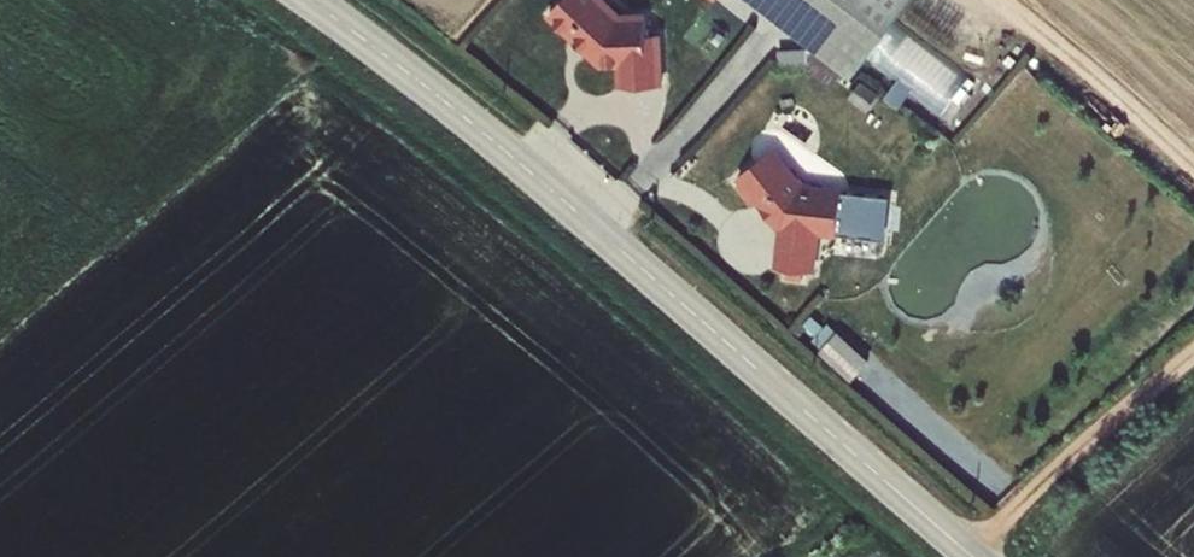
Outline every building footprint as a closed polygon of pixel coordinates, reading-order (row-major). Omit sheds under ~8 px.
[(665,82),(665,29),(644,30),(644,5),(601,5),(601,0),(553,0),(553,27),(572,27),(572,58),(627,57),(627,82),(665,82)] [(858,77),(919,0),(755,0),(858,77)] [(781,232),(778,270),(818,274),(824,237),(839,238),(845,188),(807,184),(778,149),(737,180),(759,208),(761,206),(781,232)] [(855,377),(872,357),(839,328),(822,348),(855,377)]
